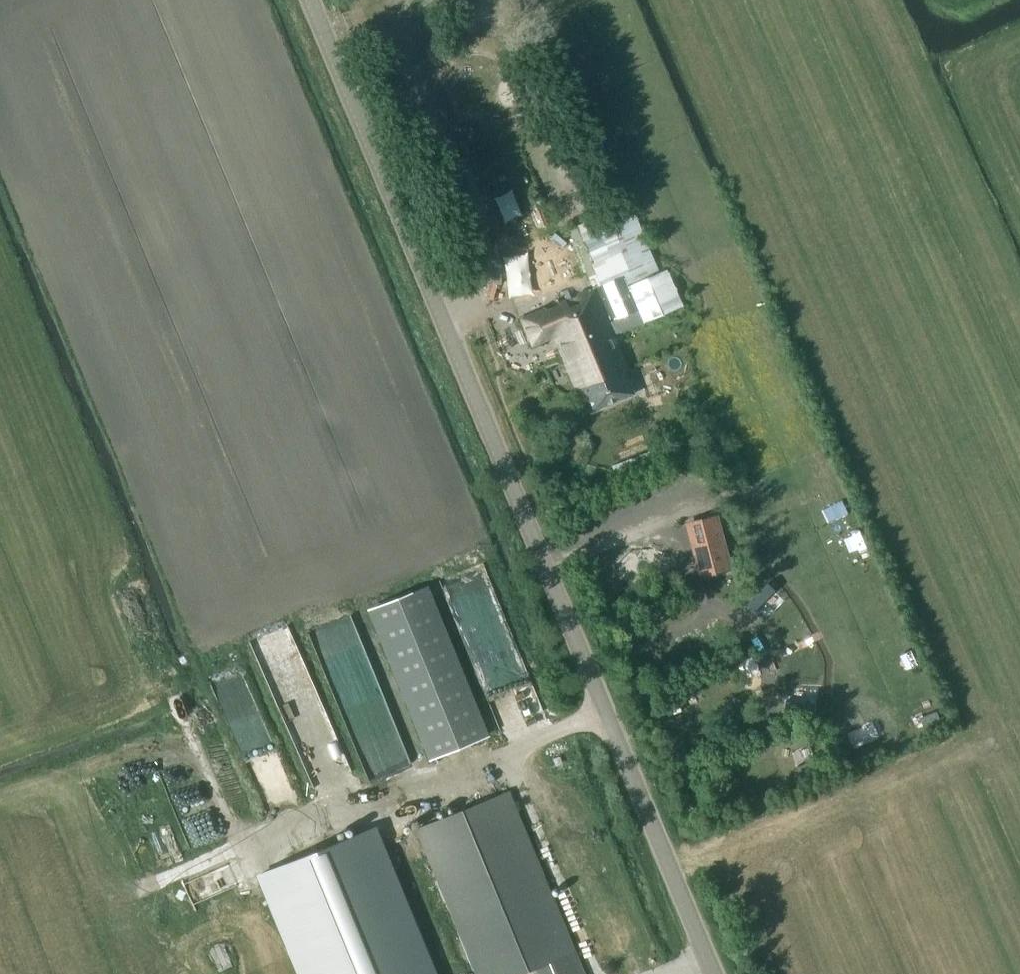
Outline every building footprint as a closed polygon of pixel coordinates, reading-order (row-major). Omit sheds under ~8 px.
[(542,309),(521,318),(532,344),(555,335),(578,390),(582,388),(584,393),(591,410),(630,393),(621,372),(627,369),(616,343),(614,338),(613,335),(608,321),(638,309),(644,323),(682,307),(666,270),(660,272),(631,202),(568,228),(587,273),(599,267),(596,261),(621,251),(630,272),(593,287),(571,297),(566,299),(558,302),(559,305),(544,312),(542,309)] [(568,233),(552,239),(554,245),(570,240),(568,233)] [(729,567),(716,517),(692,523),(702,560),(711,557),(715,571),(729,567)] [(432,757),(488,735),(427,586),(372,609),(432,757)] [(267,738),(241,670),(211,681),(237,749),(267,738)] [(476,973),(585,973),(511,790),(418,827),(476,973)] [(376,827),(262,874),(302,973),(436,973),(376,827)]
